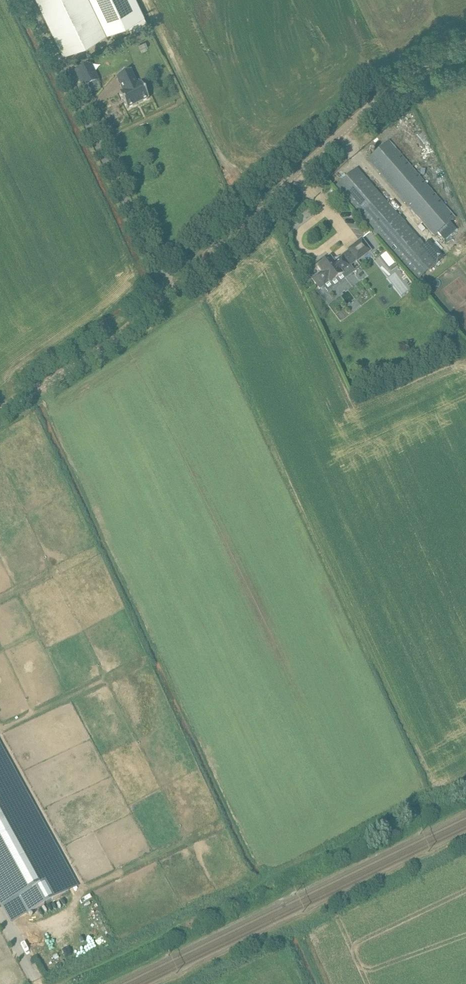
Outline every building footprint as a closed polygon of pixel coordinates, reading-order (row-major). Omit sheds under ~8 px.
[(63,53),(143,15),(137,0),(37,0),(63,53)] [(91,62),(74,70),(83,88),(99,80),(91,62)] [(132,69),(116,77),(122,91),(119,93),(127,109),(149,99),(141,82),(138,84),(132,69)] [(388,141),(368,159),(375,166),(435,235),(437,233),(444,241),(457,230),(450,222),(455,218),(395,149),(388,141)] [(357,168),(335,187),(341,195),(397,259),(416,281),(440,260),(443,257),(429,240),(425,243),(424,245),(419,240),(364,175),(357,168)] [(362,239),(347,250),(348,251),(356,262),(357,262),(371,251),(362,239)] [(316,276),(312,279),(320,290),(323,287),(327,291),(331,287),(332,289),(354,272),(350,267),(357,262),(356,262),(348,251),(342,256),(339,259),(338,258),(332,260),(330,258),(318,267),(321,272),(316,276)] [(379,258),(390,272),(397,266),(386,252),(379,258)] [(3,904),(18,896),(28,913),(69,891),(78,886),(78,885),(44,825),(0,744),(0,900),(3,904)] [(40,962),(54,957),(50,943),(35,948),(40,962)]
